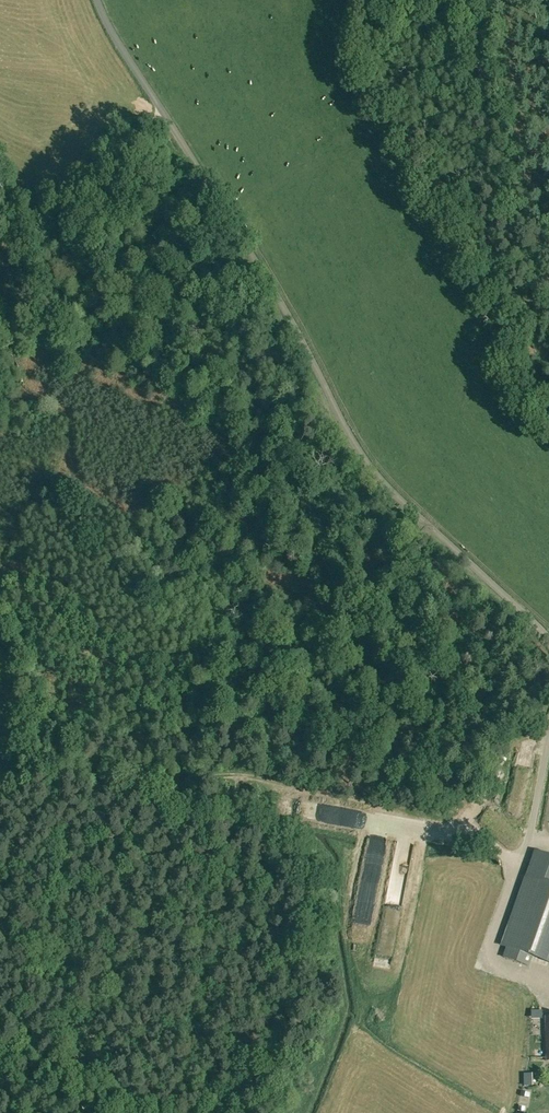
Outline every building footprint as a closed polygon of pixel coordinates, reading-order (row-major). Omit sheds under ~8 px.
[(531,955),(548,962),(548,855),(535,850),(527,875),(526,875),(501,945),(507,947),(503,957),(527,965),(531,955)] [(532,1073),(524,1073),(524,1085),(532,1085),(532,1073)]
